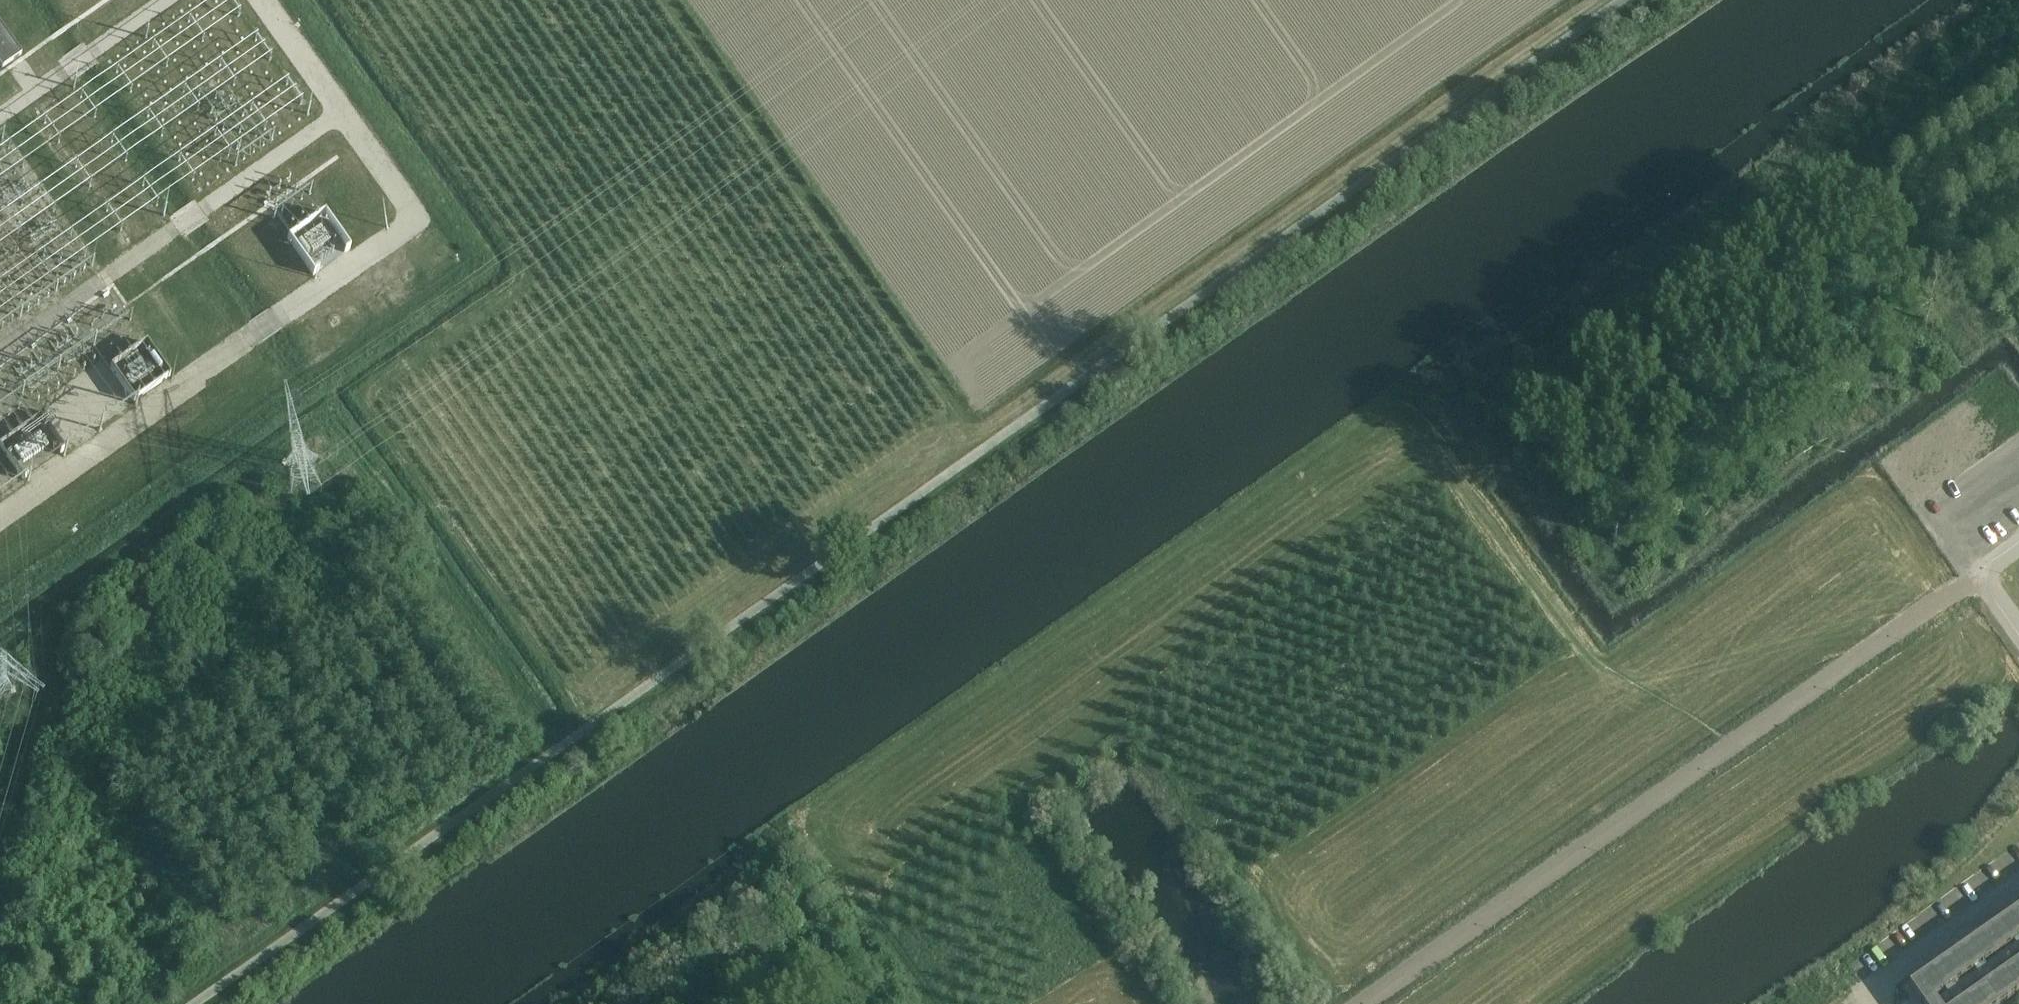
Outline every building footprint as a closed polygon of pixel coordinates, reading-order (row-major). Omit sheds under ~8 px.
[(2,68),(22,54),(0,23),(0,65),(2,68)] [(154,382),(143,362),(123,372),(134,392),(154,382)] [(8,449),(18,464),(44,447),(33,431),(8,449)] [(2018,993),(2018,911),(1911,986),(1923,1003),(2004,1003),(2018,993)]
